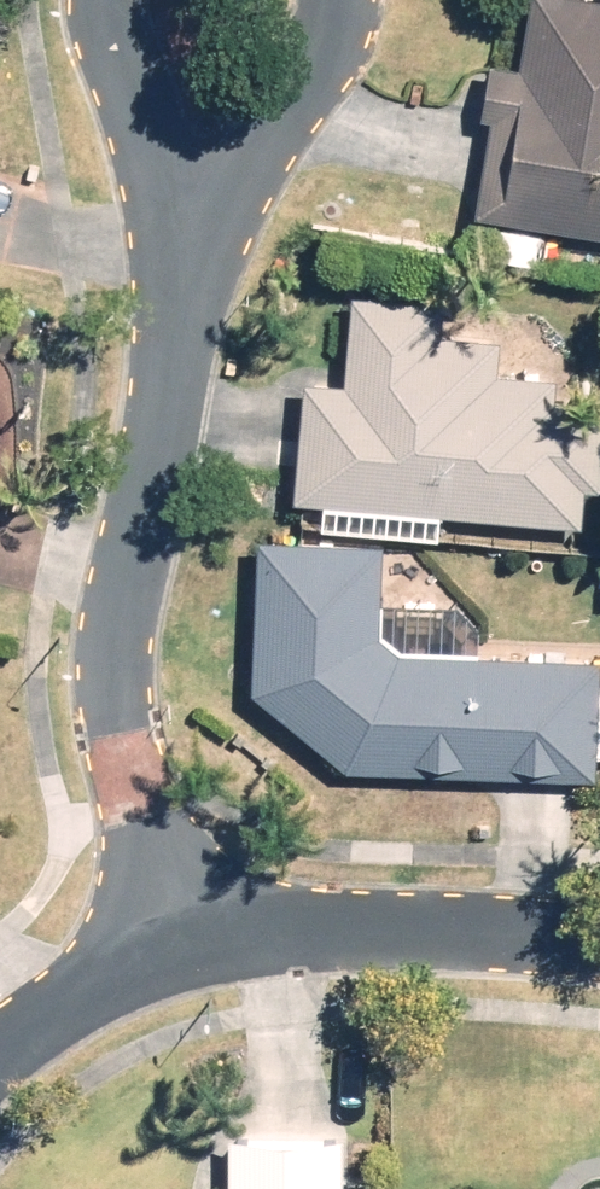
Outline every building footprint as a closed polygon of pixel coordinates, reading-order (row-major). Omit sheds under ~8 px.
[(484,207),(599,226),(599,0),(538,0),(528,63),(509,60),(484,207)] [(304,492),(592,518),(595,484),(599,484),(599,403),(564,399),(566,373),(503,367),(506,334),(444,328),(447,297),(362,290),(354,381),(314,377),(304,492)] [(407,644),(386,629),(389,539),(267,535),(262,683),(356,762),(599,770),(599,650),(407,644)] [(349,1130),(237,1131),(237,1188),(350,1188),(349,1130)]
